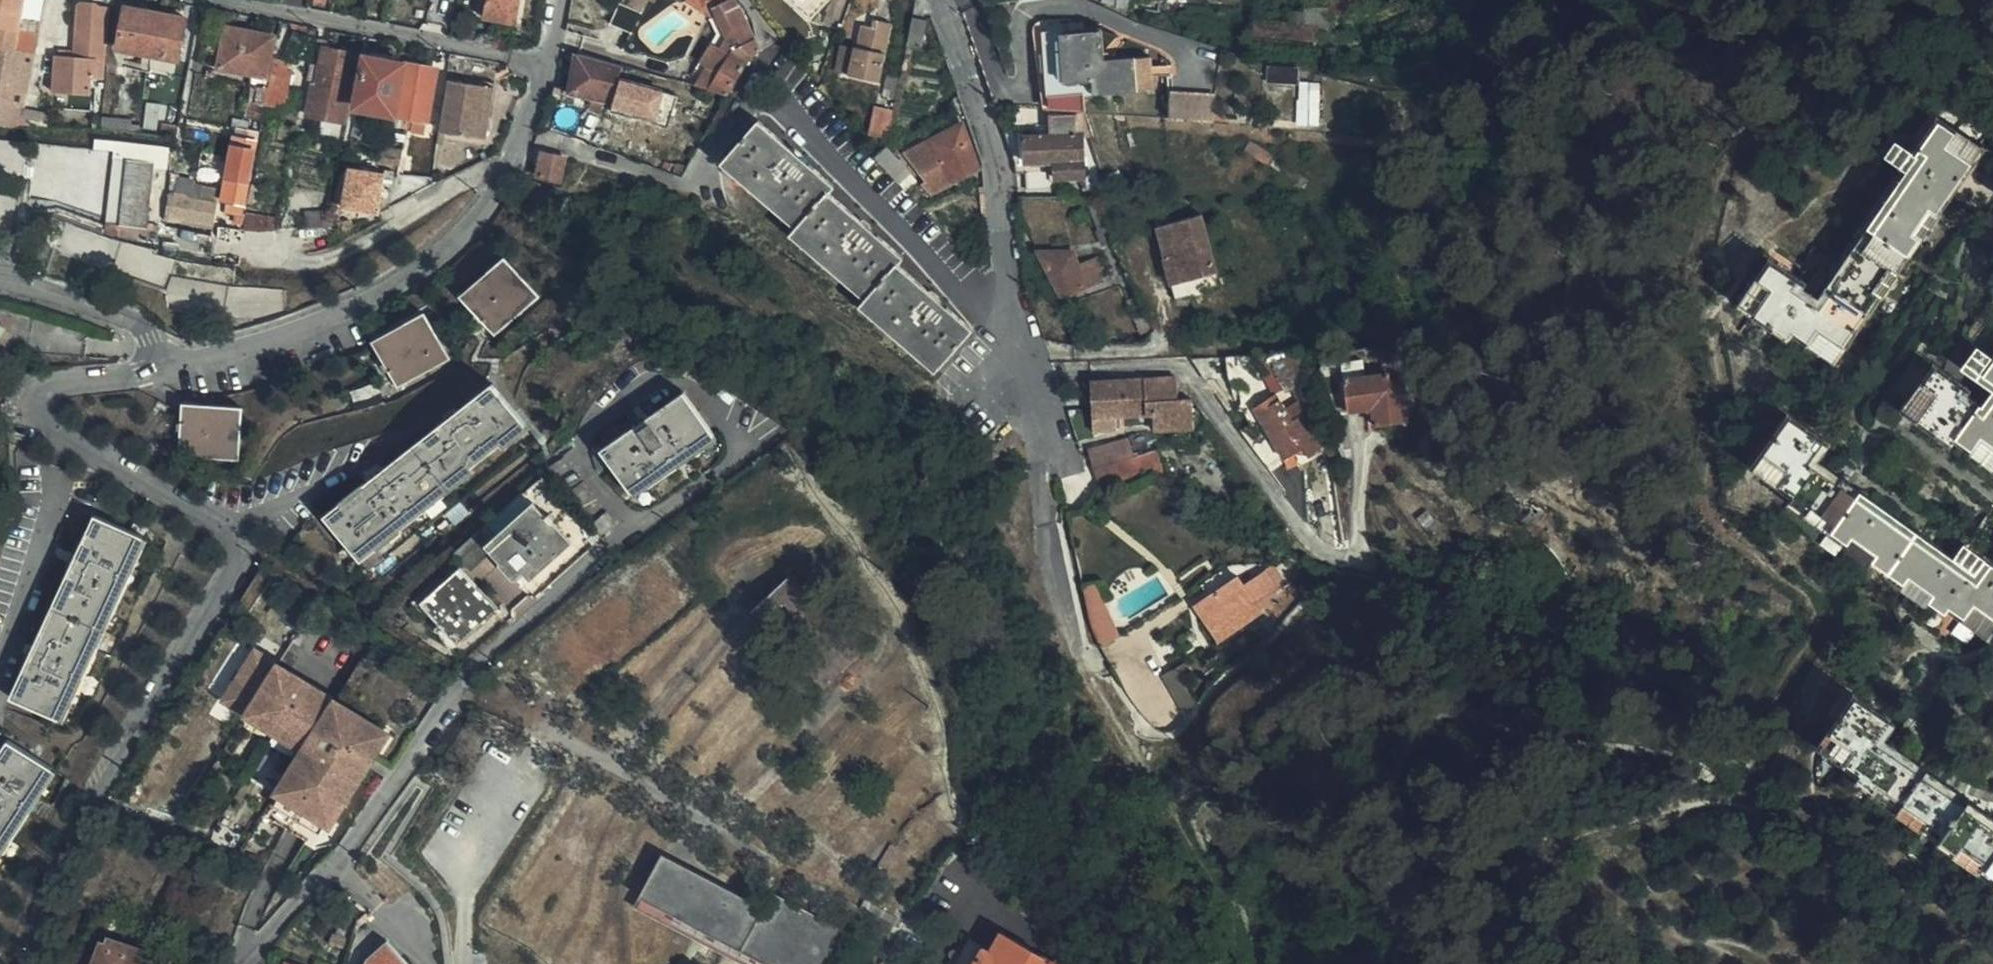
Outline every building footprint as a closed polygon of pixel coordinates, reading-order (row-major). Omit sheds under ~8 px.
[(37,56),(44,22),(30,19),(22,18),(26,0),(0,0),(0,28),(2,29),(2,34),(0,33),(0,38),(28,43),(27,53),(37,56)] [(33,0),(26,0),(22,18),(30,19),(33,0)] [(487,14),(521,20),(524,0),(489,0),(487,14)] [(628,7),(619,4),(610,24),(634,36),(650,1),(651,0),(630,0),(628,7)] [(685,1),(700,13),(709,0),(686,0),(685,1)] [(762,51),(741,7),(739,7),(735,0),(732,0),(718,6),(713,9),(718,18),(728,38),(734,50),(732,54),(722,49),(718,47),(707,67),(696,87),(728,97),(729,95),(736,85),(748,62),(762,51)] [(710,21),(718,18),(713,9),(718,6),(710,0),(709,0),(700,13),(710,21)] [(810,21),(817,14),(804,0),(788,0),(810,21)] [(817,14),(830,0),(804,0),(817,14)] [(97,80),(105,80),(111,12),(103,11),(99,7),(83,7),(80,10),(77,50),(82,57),(99,59),(97,80)] [(182,62),(189,19),(128,7),(120,49),(182,62)] [(485,19),(487,14),(462,10),(459,27),(484,31),(485,19)] [(521,20),(487,14),(485,19),(520,25),(521,20)] [(714,43),(711,44),(718,47),(722,49),(728,38),(718,18),(710,21),(717,33),(714,43)] [(927,23),(912,20),(907,48),(922,50),(927,23)] [(857,48),(854,48),(848,76),(849,76),(881,83),(893,24),(874,21),(873,28),(862,26),(857,48)] [(275,68),(280,37),(228,27),(220,68),(254,74),(247,116),(264,121),(269,102),(275,68)] [(1048,98),(1084,95),(1094,95),(1093,89),(1154,85),(1152,57),(1104,60),(1102,27),(1043,33),(1048,98)] [(20,52),(27,53),(28,43),(0,38),(0,49),(20,52)] [(734,50),(728,38),(722,49),(732,54),(734,50)] [(711,44),(700,63),(707,67),(718,47),(711,44)] [(848,76),(854,48),(843,46),(837,73),(848,76)] [(309,116),(347,124),(361,55),(325,48),(318,86),(315,84),(309,116)] [(29,97),(37,56),(27,53),(20,52),(19,56),(0,52),(0,108),(8,110),(6,121),(21,123),(23,112),(26,112),(29,97)] [(622,67),(577,55),(570,94),(607,102),(616,82),(620,71),(622,67)] [(424,67),(368,56),(359,108),(398,115),(411,118),(413,119),(424,67)] [(681,83),(696,87),(707,67),(700,63),(692,78),(685,75),(681,83)] [(443,70),(424,67),(413,119),(433,122),(443,70)] [(269,102),(268,105),(287,110),(295,73),(275,68),(269,102)] [(620,71),(616,82),(630,87),(634,76),(620,71)] [(482,139),(491,88),(451,80),(443,132),(482,139)] [(890,100),(893,87),(884,85),(882,97),(890,100)] [(1155,90),(1154,85),(1093,89),(1094,95),(1155,90)] [(1300,125),(1320,124),(1320,87),(1300,88),(1300,125)] [(498,89),(491,88),(482,139),(488,139),(498,89)] [(1171,89),(1171,117),(1216,117),(1216,89),(1171,89)] [(1048,98),(1050,111),(1086,112),(1084,95),(1048,98)] [(23,128),(50,129),(52,114),(37,112),(39,98),(29,97),(26,112),(23,128)] [(145,129),(160,131),(163,104),(149,103),(145,129)] [(6,121),(8,110),(0,108),(0,120),(6,121)] [(870,134),(888,138),(893,113),(876,110),(870,134)] [(411,118),(398,115),(395,127),(408,129),(411,118)] [(1056,179),(1085,179),(1083,136),(1079,137),(1078,116),(1052,117),(1053,138),(1023,139),(1024,164),(1055,162),(1056,174),(1028,176),(1028,193),(1057,191),(1056,179)] [(1936,212),(1971,162),(1945,146),(1955,132),(1938,120),(1913,154),(1922,161),(1818,310),(1793,292),(1799,284),(1769,264),(1742,305),(1788,337),(1793,331),(1808,342),(1818,328),(1843,345),(1877,296),(1871,292),(1889,265),(1896,270),(1918,238),(1911,234),(1928,206),(1936,212)] [(143,126),(104,122),(103,131),(104,131),(142,134),(143,126)] [(164,136),(180,138),(180,127),(164,124),(164,136)] [(979,170),(962,125),(931,141),(948,169),(921,185),(931,195),(979,170)] [(860,308),(937,375),(973,334),(897,268),(902,262),(827,197),(832,191),(757,126),(723,164),(798,229),(792,236),(866,301),(860,308)] [(248,130),(239,129),(237,140),(246,142),(248,130)] [(264,133),(248,130),(246,142),(237,140),(226,200),(231,201),(229,212),(249,216),(264,133)] [(1945,146),(1971,162),(1980,149),(1955,132),(1945,146)] [(1922,161),(1913,154),(1895,142),(1886,154),(1906,169),(1815,301),(1803,292),(1804,288),(1799,284),(1793,292),(1818,310),(1922,161)] [(385,146),(384,157),(393,159),(404,160),(407,149),(385,146)] [(886,149),(876,158),(882,165),(894,179),(905,168),(886,149)] [(567,160),(545,154),(541,178),(562,183),(567,160)] [(112,160),(104,224),(105,224),(120,226),(127,161),(112,160)] [(154,164),(127,161),(120,226),(146,230),(154,164)] [(671,165),(667,174),(682,179),(687,170),(671,165)] [(393,209),(400,177),(352,169),(346,208),(380,214),(393,209)] [(1109,181),(1106,172),(1097,177),(1102,186),(1109,181)] [(433,188),(435,178),(420,184),(415,178),(401,175),(400,177),(393,209),(433,188)] [(197,200),(199,185),(185,183),(186,179),(180,179),(173,218),(217,226),(221,203),(197,200)] [(1392,196),(1403,196),(1403,182),(1391,181),(1392,196)] [(1918,238),(1936,212),(1928,206),(1911,234),(1918,238)] [(280,220),(249,216),(246,231),(260,234),(278,232),(280,220)] [(1222,292),(1203,216),(1159,228),(1167,258),(1164,260),(1175,304),(1222,292)] [(217,226),(173,218),(172,230),(215,239),(217,226)] [(339,223),(340,229),(345,229),(355,224),(354,220),(339,223)] [(345,229),(340,229),(342,237),(357,233),(355,224),(345,229)] [(1061,297),(1083,289),(1074,254),(1039,255),(1061,297)] [(497,336),(543,297),(508,257),(462,296),(497,336)] [(991,258),(976,267),(982,274),(982,275),(993,268),(991,258)] [(1877,296),(1896,270),(1889,265),(1871,292),(1877,296)] [(400,389),(452,359),(427,313),(374,342),(400,389)] [(1833,359),(1843,345),(1818,328),(1808,342),(1833,359)] [(1992,360),(1992,359),(1977,346),(1961,367),(1992,389),(1982,404),(1967,394),(1962,399),(1983,414),(1992,401),(1992,382),(1982,373),(1992,360)] [(1274,354),(1267,355),(1285,388),(1301,380),(1318,353),(1274,354)] [(1227,357),(1194,359),(1206,382),(1206,383),(1231,382),(1227,357)] [(1982,373),(1992,382),(1992,360),(1982,373)] [(1992,443),(1992,401),(1983,414),(1962,399),(1967,394),(1968,392),(1934,368),(1924,383),(1938,393),(1919,418),(1951,442),(1955,436),(1971,447),(1980,435),(1992,443)] [(1408,422),(1403,380),(1385,382),(1384,375),(1345,380),(1349,412),(1372,410),(1374,426),(1408,422)] [(1153,431),(1164,431),(1164,424),(1193,424),(1192,400),(1179,402),(1177,379),(1090,383),(1092,419),(1152,415),(1153,431)] [(504,445),(529,425),(495,383),(326,517),(359,559),(475,469),(504,445)] [(1938,393),(1924,383),(1905,409),(1919,418),(1938,393)] [(1302,389),(1281,401),(1293,421),(1306,414),(1313,409),(1302,389)] [(637,497),(720,439),(688,391),(604,449),(637,497)] [(1281,401),(1258,415),(1285,460),(1296,454),(1280,428),(1293,421),(1281,401)] [(241,461),(244,408),(184,404),(181,457),(241,461)] [(1334,443),(1313,409),(1306,414),(1327,448),(1334,443)] [(1280,428),(1296,454),(1307,455),(1308,459),(1327,448),(1306,414),(1293,421),(1280,428)] [(1992,616),(1992,565),(1991,564),(1975,583),(1807,461),(1822,442),(1789,418),(1754,464),(1794,493),(1790,499),(1806,511),(1812,503),(1834,520),(1829,527),(1846,540),(1852,531),(1878,551),(1872,558),(1903,581),(1909,573),(1934,592),(1928,599),(1943,610),(1949,605),(1964,616),(1973,603),(1992,616)] [(533,430),(529,425),(504,445),(507,450),(533,430)] [(1980,435),(1971,447),(1992,462),(1992,443),(1980,435)] [(1089,451),(1095,470),(1134,458),(1128,440),(1089,451)] [(1975,583),(1991,564),(1964,545),(1953,558),(1819,460),(1828,446),(1822,442),(1807,461),(1975,583)] [(1161,468),(1155,451),(1134,458),(1095,470),(1101,489),(1161,468)] [(475,469),(359,559),(363,563),(477,472),(475,469)] [(536,502),(496,539),(512,556),(503,564),(517,580),(525,572),(533,581),(575,543),(536,502)] [(1812,503),(1806,511),(1829,527),(1834,520),(1812,503)] [(609,512),(593,525),(605,538),(620,524),(609,512)] [(13,697),(67,722),(151,540),(98,515),(13,697)] [(481,528),(468,539),(488,561),(501,549),(481,528)] [(1846,540),(1872,558),(1878,551),(1852,531),(1846,540)] [(488,561),(468,539),(455,551),(475,573),(488,561)] [(1260,623),(1269,634),(1274,630),(1303,601),(1277,563),(1275,564),(1289,585),(1279,592),(1265,571),(1245,585),(1238,575),(1193,607),(1219,645),(1262,615),(1265,619),(1260,623)] [(1289,585),(1275,564),(1265,571),(1279,592),(1289,585)] [(460,645),(500,608),(463,568),(423,603),(460,645)] [(1903,581),(1928,599),(1934,592),(1909,573),(1903,581)] [(828,691),(867,653),(793,576),(753,612),(828,691)] [(1095,593),(1083,595),(1084,596),(1087,611),(1097,608),(1095,593)] [(1992,629),(1992,616),(1973,603),(1964,616),(1989,634),(1992,629)] [(264,815),(317,848),(363,776),(358,773),(386,729),(380,725),(337,698),(258,648),(228,695),(251,709),(248,714),(305,751),(264,815)] [(1163,678),(1186,720),(1197,705),(1183,685),(1195,677),(1187,663),(1163,678)] [(393,706),(350,678),(337,698),(380,725),(393,706)] [(251,709),(228,695),(225,700),(248,714),(251,709)] [(1875,741),(1888,721),(1854,697),(1832,730),(1856,748),(1847,761),(1861,771),(1857,777),(1872,788),(1878,781),(1929,819),(1924,826),(1956,849),(1961,842),(1988,863),(1984,869),(1992,875),(1992,826),(1875,741)] [(1885,738),(1893,725),(1888,721),(1875,741),(1992,826),(1992,817),(1885,738)] [(391,732),(386,729),(358,773),(363,776),(391,732)] [(1856,748),(1832,730),(1822,743),(1847,761),(1856,748)] [(60,772),(12,739),(0,757),(0,863),(60,772)] [(1878,781),(1872,788),(1924,826),(1929,819),(1878,781)] [(1956,849),(1984,869),(1988,863),(1961,842),(1956,849)] [(642,897),(744,952),(766,963),(781,963),(787,954),(806,963),(834,963),(851,932),(776,892),(768,908),(666,853),(642,897)] [(744,952),(642,897),(637,907),(739,962),(744,952)] [(175,920),(162,915),(158,924),(172,930),(175,920)] [(1045,957),(1001,933),(990,952),(970,943),(958,963),(1040,963),(1045,957)] [(384,938),(365,953),(362,963),(407,963),(384,938)] [(146,959),(140,957),(142,952),(110,940),(108,946),(106,945),(99,963),(144,963),(146,959)] [(787,954),(781,963),(806,963),(787,954)]
